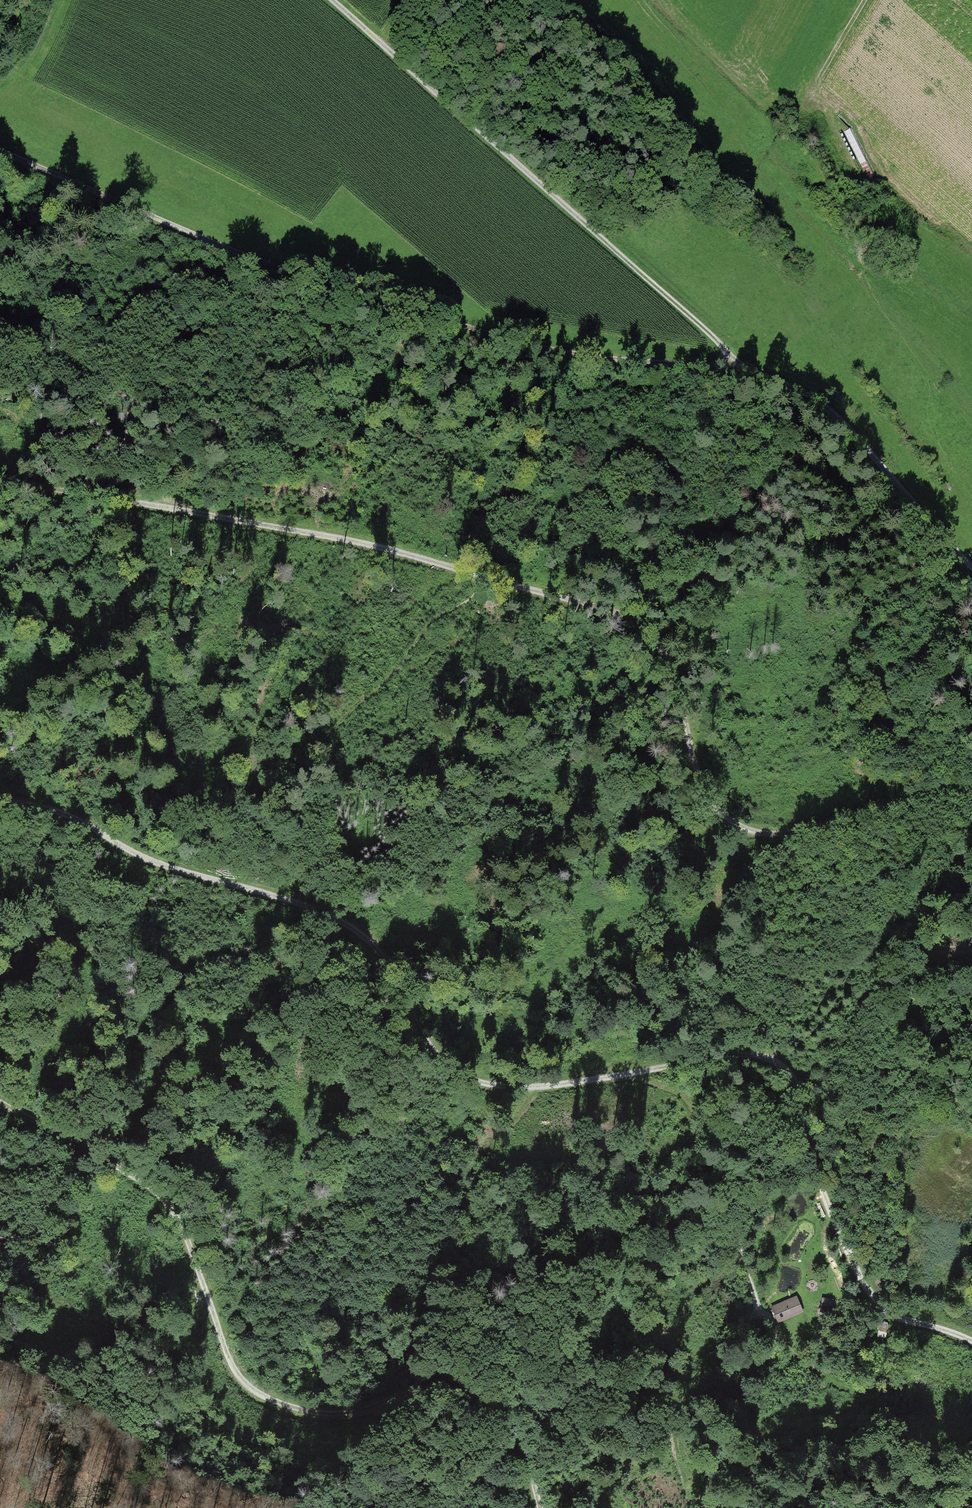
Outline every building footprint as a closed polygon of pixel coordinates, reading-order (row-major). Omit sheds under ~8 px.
[(794,1293),(767,1307),(778,1329),(806,1315),(794,1293)]
